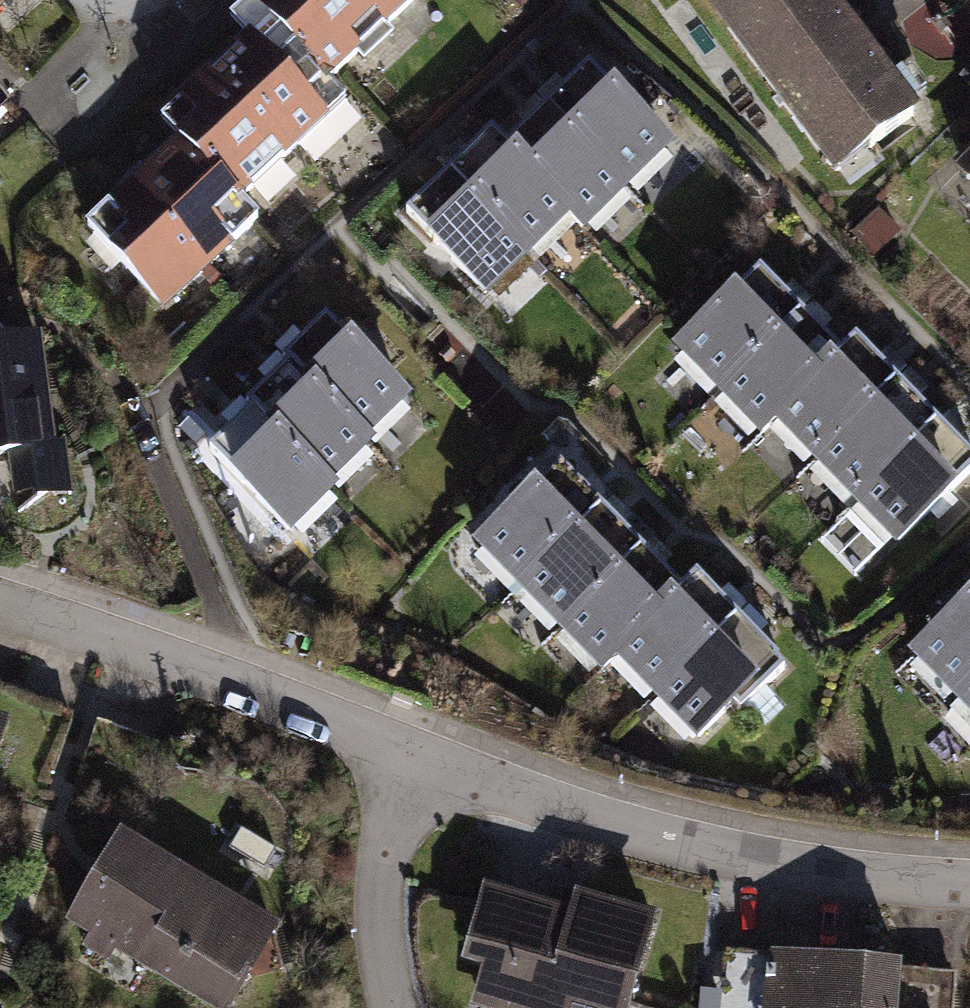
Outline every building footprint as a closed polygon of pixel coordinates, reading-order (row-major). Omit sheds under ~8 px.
[(10,0),(0,0),(0,9),(10,0)] [(85,230),(166,312),(262,219),(245,201),(346,108),(328,89),(414,0),(247,0),(223,23),(241,44),(157,120),(176,141),(85,230)] [(839,175),(924,108),(840,0),(706,0),(839,175)] [(592,61),(507,142),(576,213),(590,227),(677,144),(592,61)] [(9,101),(0,91),(0,110),(9,101)] [(491,126),(409,215),(489,300),(576,213),(507,142),(491,126)] [(956,165),(969,179),(969,150),(956,165)] [(739,285),(673,350),(761,439),(780,420),(825,374),(818,366),(739,285)] [(253,409),(209,449),(295,534),(341,488),(335,481),(379,440),(375,436),(415,397),(327,313),(282,357),(288,363),(247,403),(253,409)] [(8,455),(18,502),(75,496),(66,441),(55,442),(43,338),(7,341),(0,332),(0,457),(8,455)] [(833,350),(818,366),(825,374),(780,420),(896,546),(960,484),(833,350)] [(537,481),(472,543),(605,674),(618,661),(665,611),(659,604),(537,481)] [(665,611),(618,661),(700,745),(764,683),(673,589),(659,604),(665,611)] [(911,653),(969,714),(969,599),(911,653)] [(71,918),(94,931),(86,945),(107,957),(115,944),(222,1007),(226,1007),(273,929),(120,837),(71,918)] [(468,954),(490,960),(479,997),(515,1007),(624,1007),(649,925),(577,904),(571,924),(485,898),(468,954)] [(899,967),(772,957),(771,972),(766,971),(763,1007),(896,1007),(899,967)]
